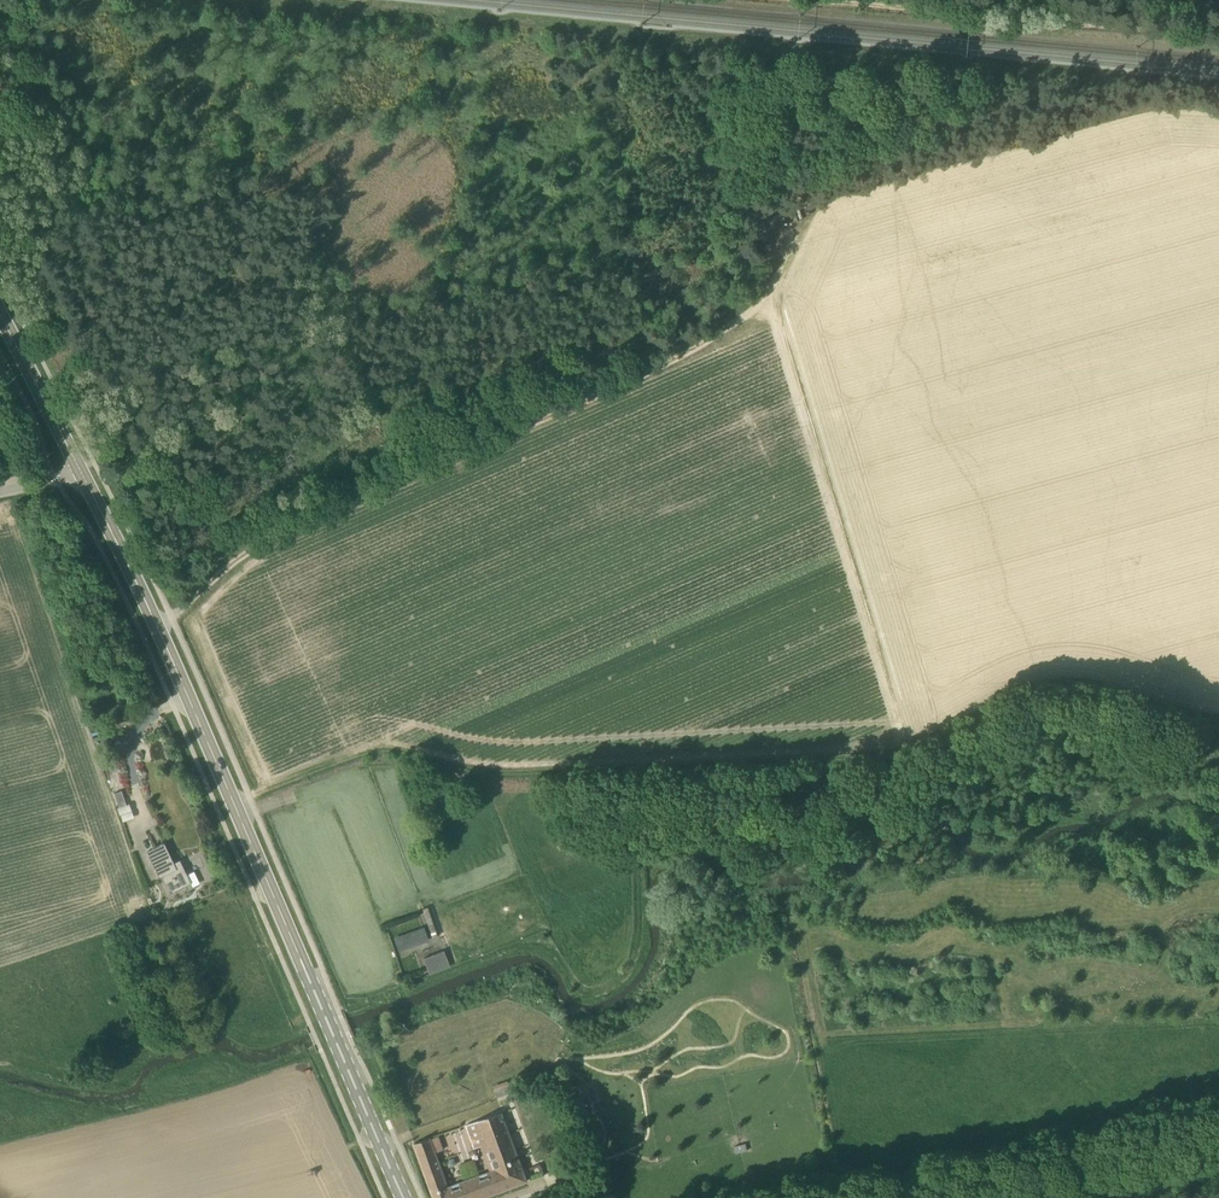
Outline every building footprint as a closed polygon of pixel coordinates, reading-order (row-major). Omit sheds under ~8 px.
[(782,213),(766,217),(767,223),(783,219),(782,213)] [(119,806),(126,804),(122,791),(114,793),(119,806)] [(176,870),(164,844),(147,852),(159,877),(162,876),(170,894),(190,884),(182,867),(176,870)] [(432,937),(439,935),(429,907),(423,909),(432,937)] [(399,949),(427,939),(424,929),(396,939),(399,949)] [(423,958),(429,973),(450,965),(444,950),(423,958)] [(497,1097),(510,1093),(513,1092),(511,1086),(495,1091),(497,1097)] [(479,1121),(496,1170),(448,1187),(430,1137),(414,1143),(435,1197),(482,1197),(527,1181),(501,1111),(478,1120),(479,1121)] [(573,1194),(568,1178),(551,1183),(556,1197),(560,1197),(573,1194)]
